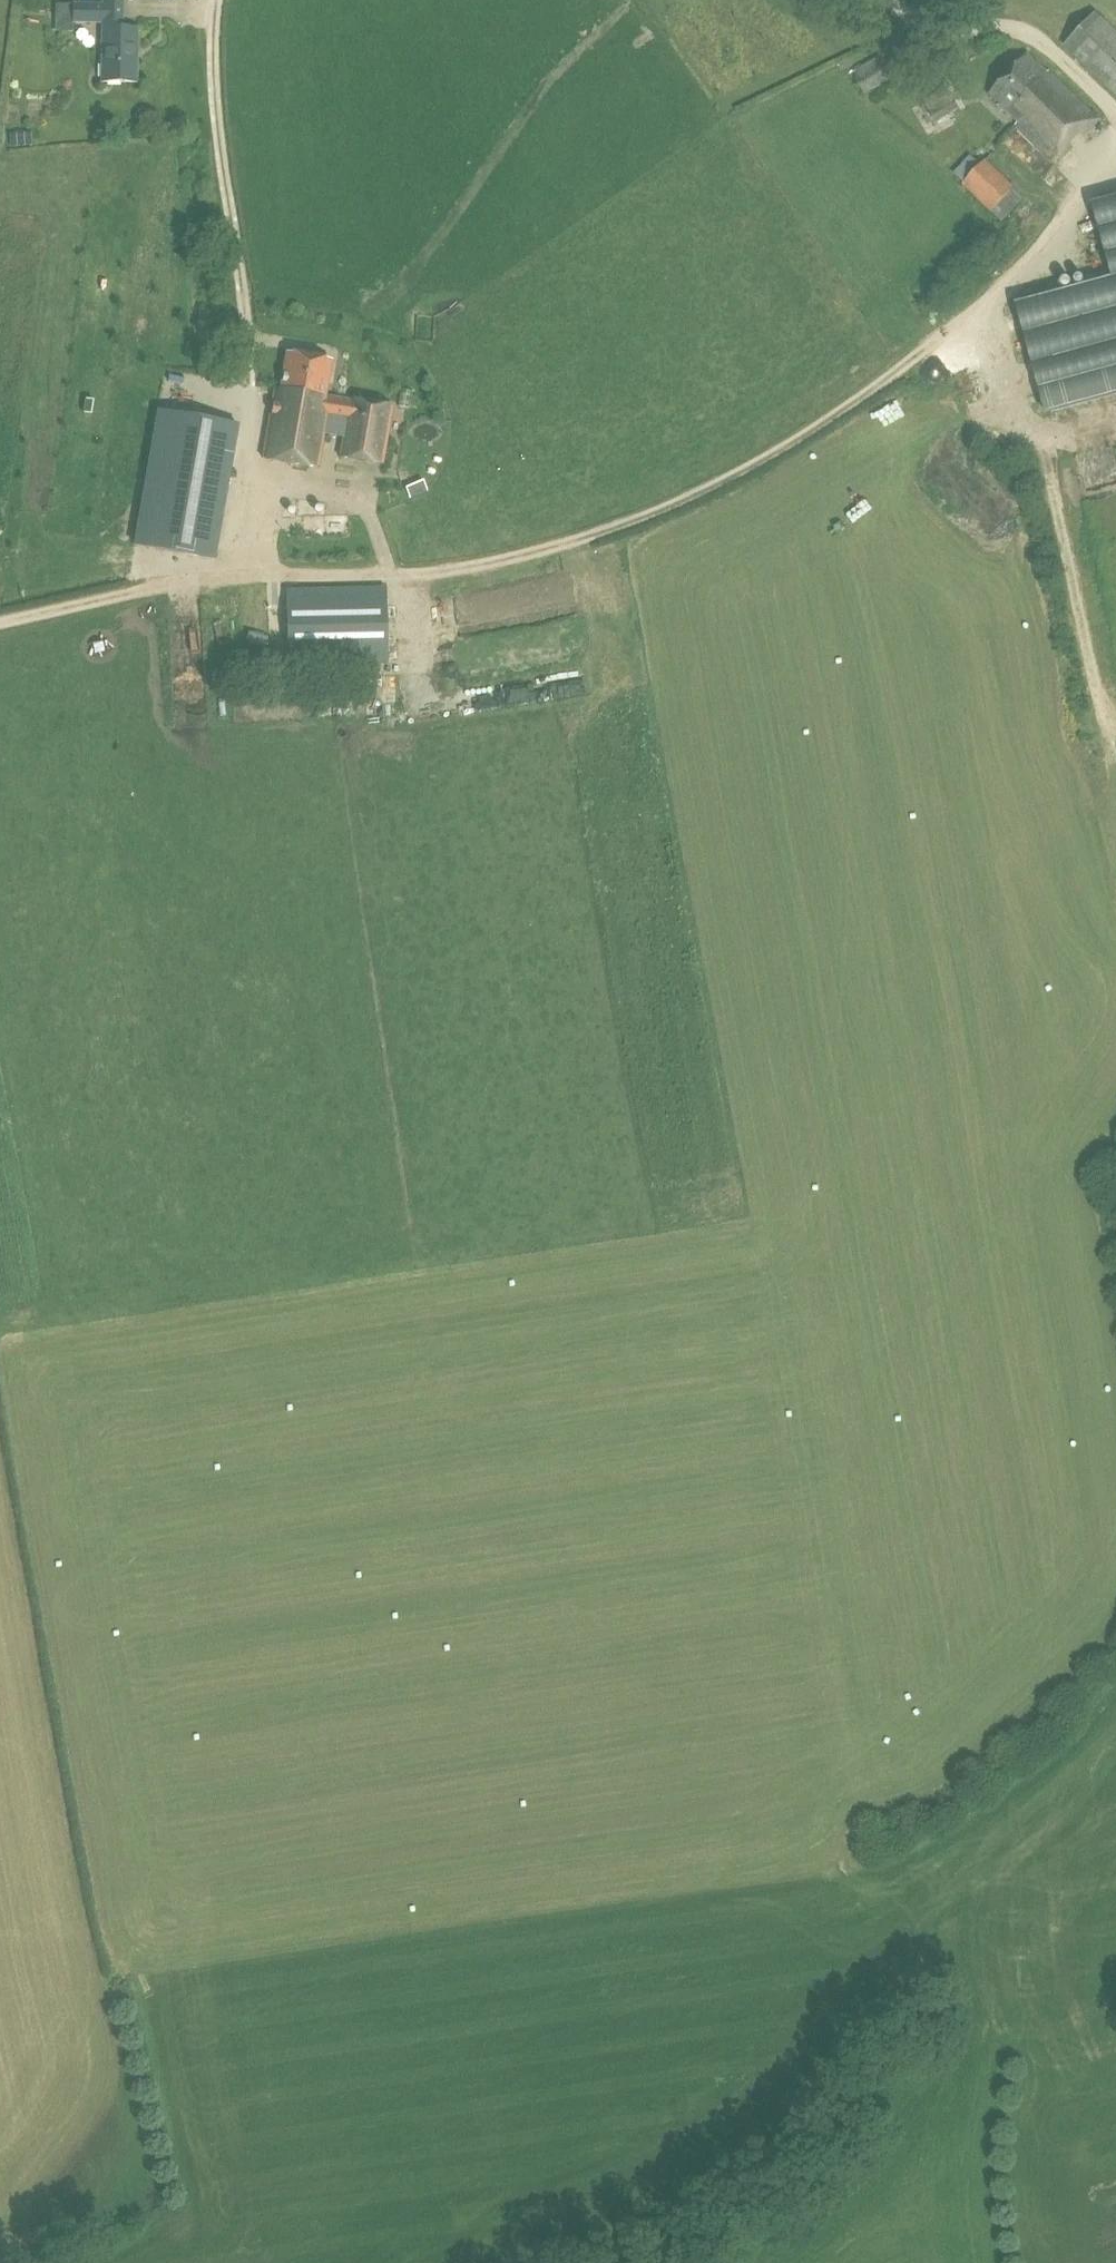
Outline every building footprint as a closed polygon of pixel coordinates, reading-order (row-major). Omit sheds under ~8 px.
[(122,27),(122,18),(122,2),(103,2),(103,5),(60,4),(60,21),(102,22),(102,81),(136,81),(137,28),(122,27)] [(1096,12),(1065,45),(1115,93),(1115,32),(1096,12)] [(1057,163),(1099,118),(1049,71),(1047,74),(1026,54),(989,94),(1019,123),(1016,125),(1057,163)] [(955,92),(933,108),(948,129),(970,112),(955,92)] [(962,184),(992,213),(1015,188),(985,159),(981,164),(970,154),(953,173),(963,182),(962,184)] [(1094,202),(1113,276),(1015,301),(1044,412),(1115,391),(1115,196),(1094,202)] [(275,387),(264,457),(318,466),(324,431),(344,434),(341,456),(382,463),(392,406),(325,395),(331,360),(287,353),(281,388),(275,387)] [(240,424),(158,409),(134,546),(216,561),(240,424)] [(423,426),(422,452),(449,453),(449,427),(423,426)] [(386,662),(384,588),(287,590),(289,664),(386,662)] [(226,600),(226,641),(286,643),(287,611),(276,611),(276,602),(226,600)]
